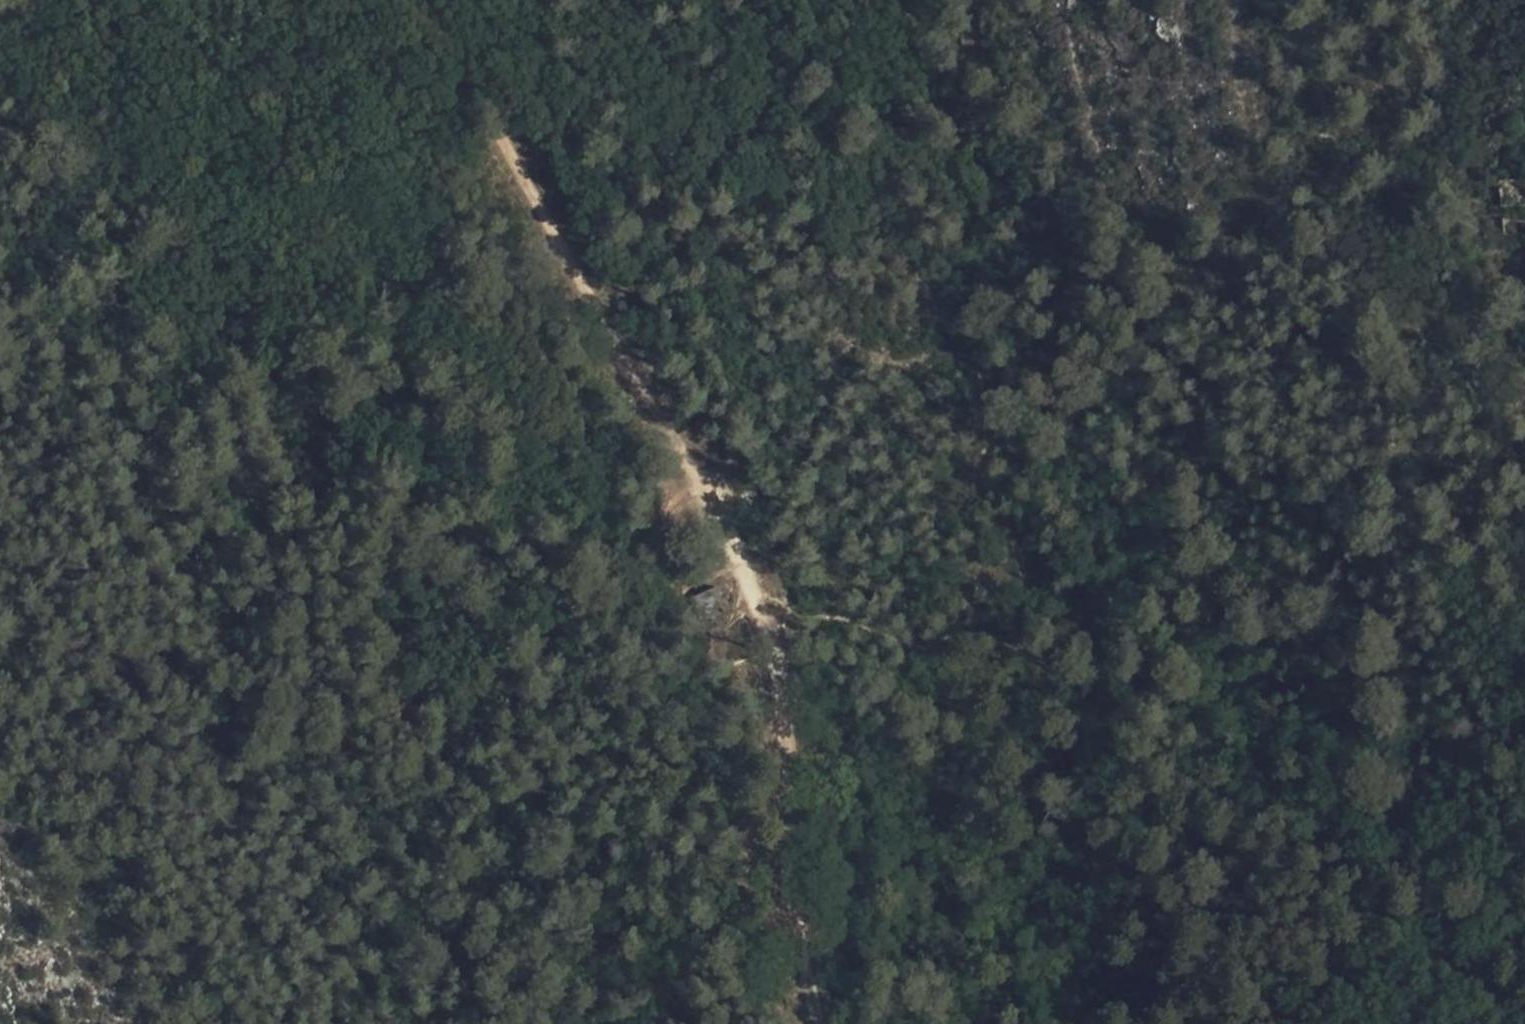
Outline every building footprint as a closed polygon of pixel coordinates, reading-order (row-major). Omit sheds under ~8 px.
[(714,587),(689,597),(700,622),(725,611),(714,587)]
